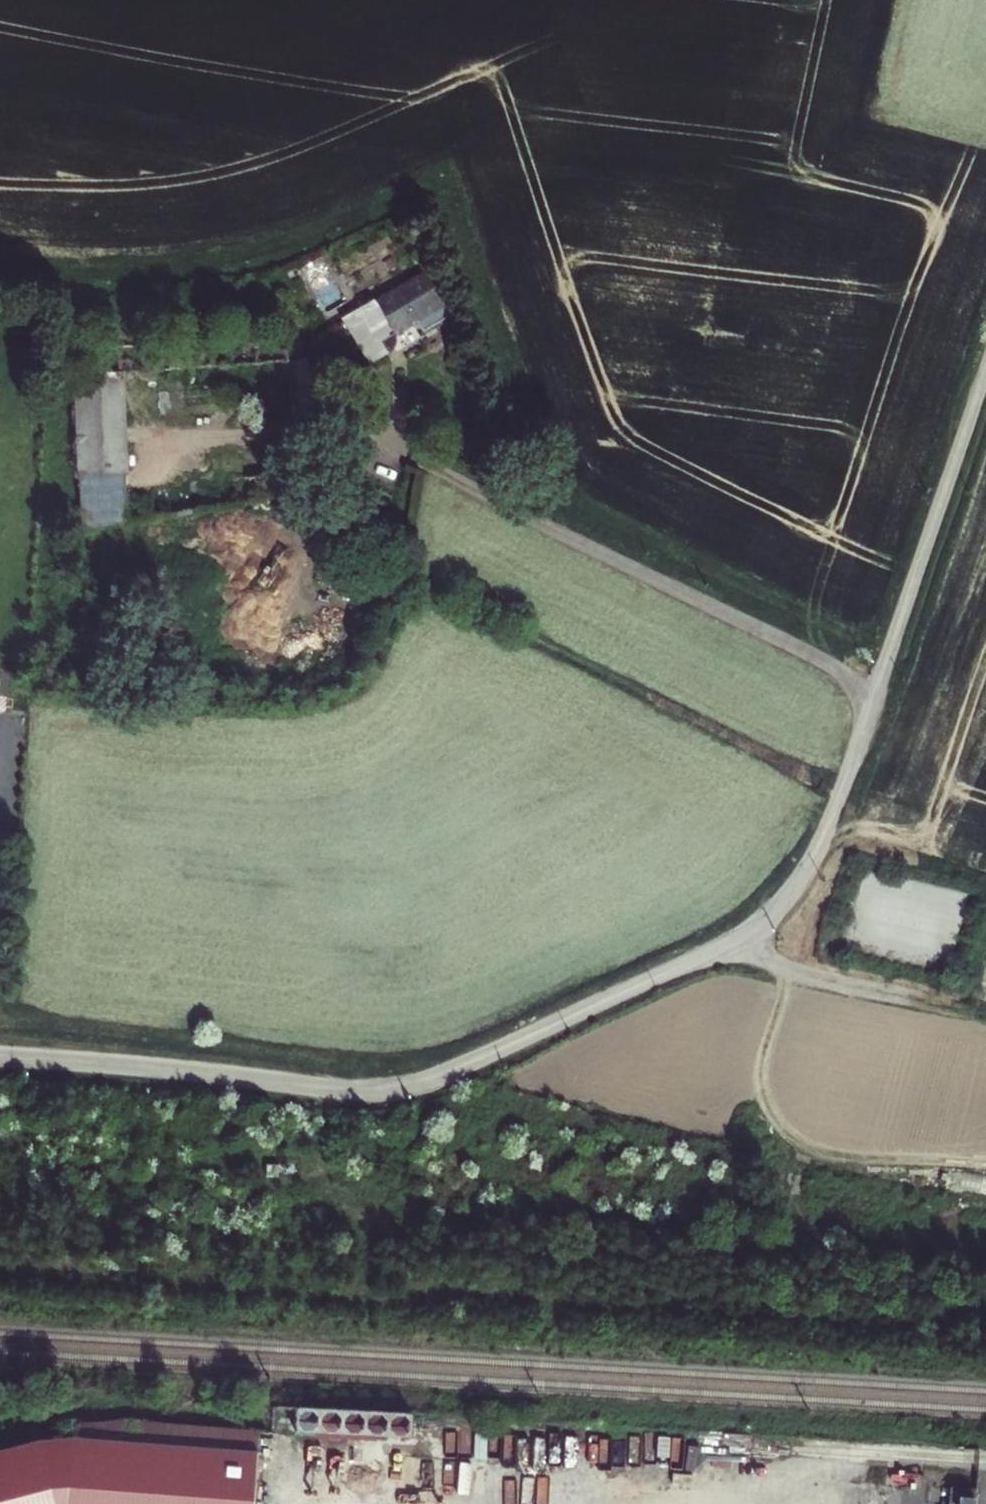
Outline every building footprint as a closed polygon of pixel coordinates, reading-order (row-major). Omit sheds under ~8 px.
[(349,317),(374,360),(391,351),(385,339),(447,304),(428,271),(366,307),(349,317)] [(128,346),(72,351),(87,519),(142,514),(128,346)] [(264,1447),(82,1439),(0,1459),(0,1503),(262,1503),(264,1447)] [(950,1490),(949,1503),(975,1503),(976,1491),(950,1490)]
